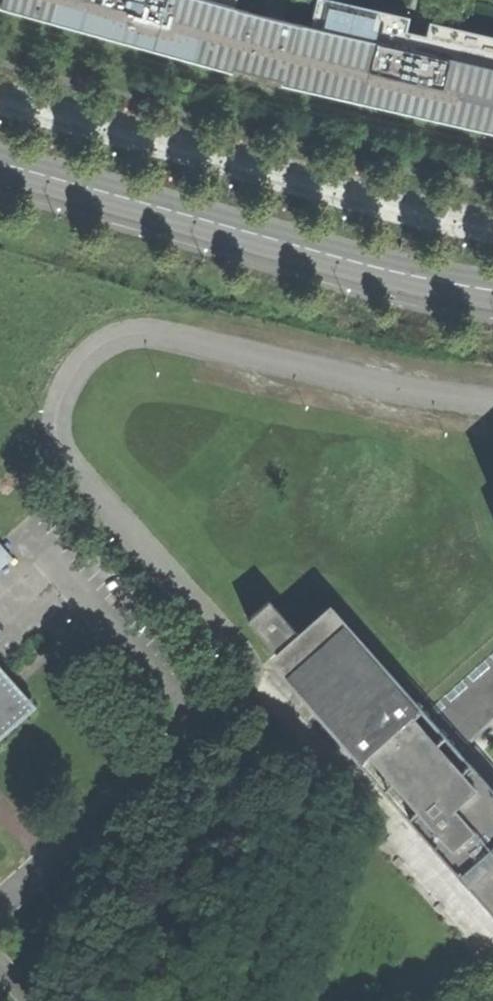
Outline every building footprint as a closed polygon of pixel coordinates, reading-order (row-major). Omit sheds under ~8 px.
[(280,18),(257,13),(234,7),(236,0),(2,0),(0,8),(0,9),(233,69),(233,68),(265,76),(280,18)] [(265,76),(282,80),(282,81),(492,135),(492,37),(429,20),(425,36),(406,31),(410,18),(402,16),(338,0),(316,0),(310,26),(280,18),(265,76)] [(13,557),(4,547),(0,542),(0,568),(13,557)] [(251,618),(422,810),(413,818),(492,909),(492,798),(468,770),(466,772),(450,753),(332,620),(310,640),(303,633),(273,598),(251,618)] [(338,602),(303,633),(310,640),(332,620),(450,753),(462,742),(432,708),(338,602)] [(432,708),(462,742),(492,715),(492,658),(432,708)] [(35,706),(12,680),(11,680),(0,668),(0,737),(35,706)]
